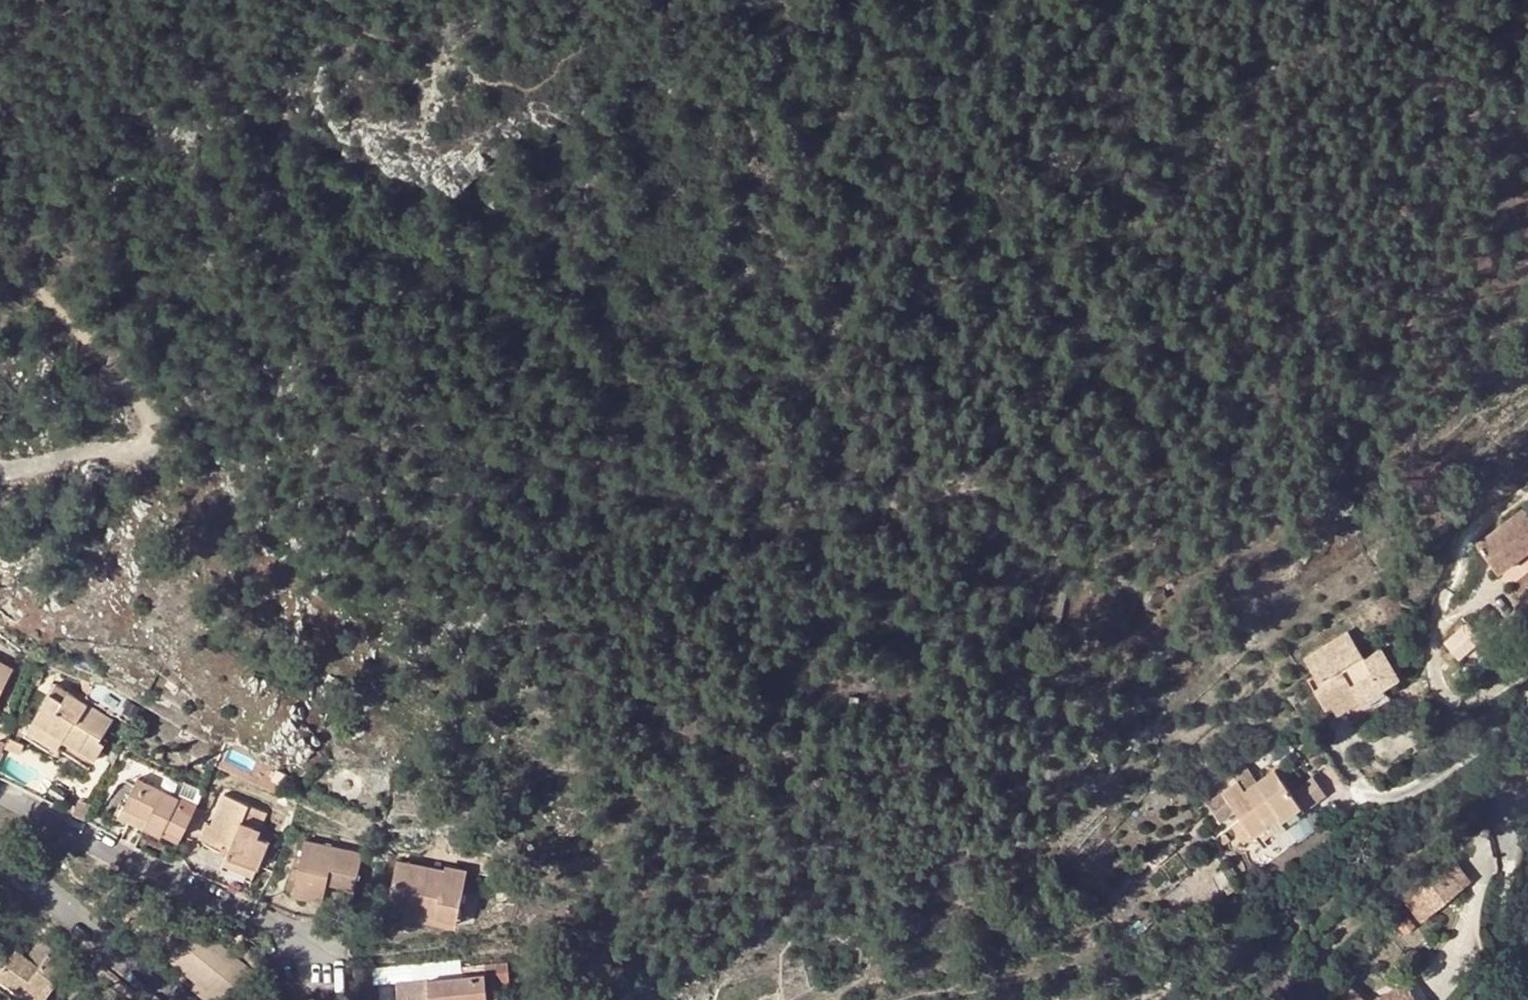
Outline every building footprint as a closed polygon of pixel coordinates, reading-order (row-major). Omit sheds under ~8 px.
[(1524,508),(1477,545),(1498,572),(1527,549),(1527,512),(1524,508)] [(1482,637),(1468,622),(1445,643),(1460,658),(1482,637)] [(1400,676),(1383,650),(1366,660),(1348,631),(1305,658),(1322,684),(1314,690),(1325,708),(1330,705),(1337,715),(1349,722),(1350,721),(1351,722),(1390,699),(1389,698),(1390,698),(1383,686),(1400,676)] [(13,670),(0,664),(0,695),(13,670)] [(124,703),(94,684),(85,697),(108,711),(115,716),(124,703)] [(112,720),(55,685),(50,692),(34,720),(63,739),(95,759),(105,743),(99,740),(112,720)] [(1302,700),(1296,691),(1288,697),(1294,705),(1302,700)] [(63,739),(34,720),(27,729),(58,748),(63,739)] [(24,743),(10,736),(6,745),(20,752),(24,743)] [(1257,782),(1247,766),(1234,775),(1235,777),(1239,782),(1245,791),(1257,782)] [(1301,805),(1275,769),(1257,782),(1245,791),(1239,782),(1221,794),(1208,805),(1220,821),(1235,810),(1241,818),(1231,827),(1243,843),(1268,825),(1271,828),(1274,833),(1286,824),(1282,819),(1301,805)] [(1326,794),(1313,776),(1292,792),(1301,805),(1304,810),(1326,794)] [(148,782),(138,777),(134,784),(144,789),(148,782)] [(179,798),(178,797),(148,782),(144,789),(134,784),(120,814),(130,818),(134,809),(149,816),(144,826),(162,834),(165,828),(182,836),(191,818),(193,812),(177,804),(179,798)] [(197,803),(180,794),(178,797),(179,798),(177,804),(193,812),(197,803)] [(266,813),(224,795),(212,824),(205,821),(199,837),(222,846),(224,841),(231,844),(229,849),(221,869),(252,881),(268,841),(251,834),(254,827),(259,829),(266,813)] [(1304,810),(1301,805),(1282,819),(1286,824),(1304,810)] [(204,810),(196,806),(193,812),(191,818),(199,822),(204,810)] [(149,816),(134,809),(130,818),(144,826),(149,816)] [(182,836),(165,828),(162,834),(179,842),(182,836)] [(1274,833),(1271,828),(1261,836),(1264,840),(1274,833)] [(1457,848),(1473,867),(1494,851),(1484,839),(1481,842),(1474,833),(1457,848)] [(1230,840),(1226,835),(1219,840),(1223,845),(1230,840)] [(363,854),(304,841),(293,893),(351,906),(363,854)] [(1420,919),(1475,883),(1456,855),(1401,891),(1420,919)] [(445,870),(398,862),(392,895),(426,902),(425,912),(457,918),(466,871),(445,867),(445,870)] [(426,902),(392,895),(390,905),(408,909),(407,915),(456,924),(457,918),(425,912),(426,902)] [(151,911),(124,900),(121,906),(147,918),(151,911)] [(48,954),(53,948),(40,937),(27,956),(16,949),(0,971),(0,975),(21,990),(35,999),(43,999),(67,968),(48,954)] [(396,984),(397,999),(488,999),(486,984),(509,981),(507,964),(479,967),(479,974),(396,984)] [(259,980),(251,973),(239,988),(246,995),(259,980)] [(1408,983),(1377,999),(1418,999),(1408,983)] [(1353,988),(1341,999),(1364,999),(1353,988)] [(21,990),(15,998),(17,999),(35,999),(21,990)]
